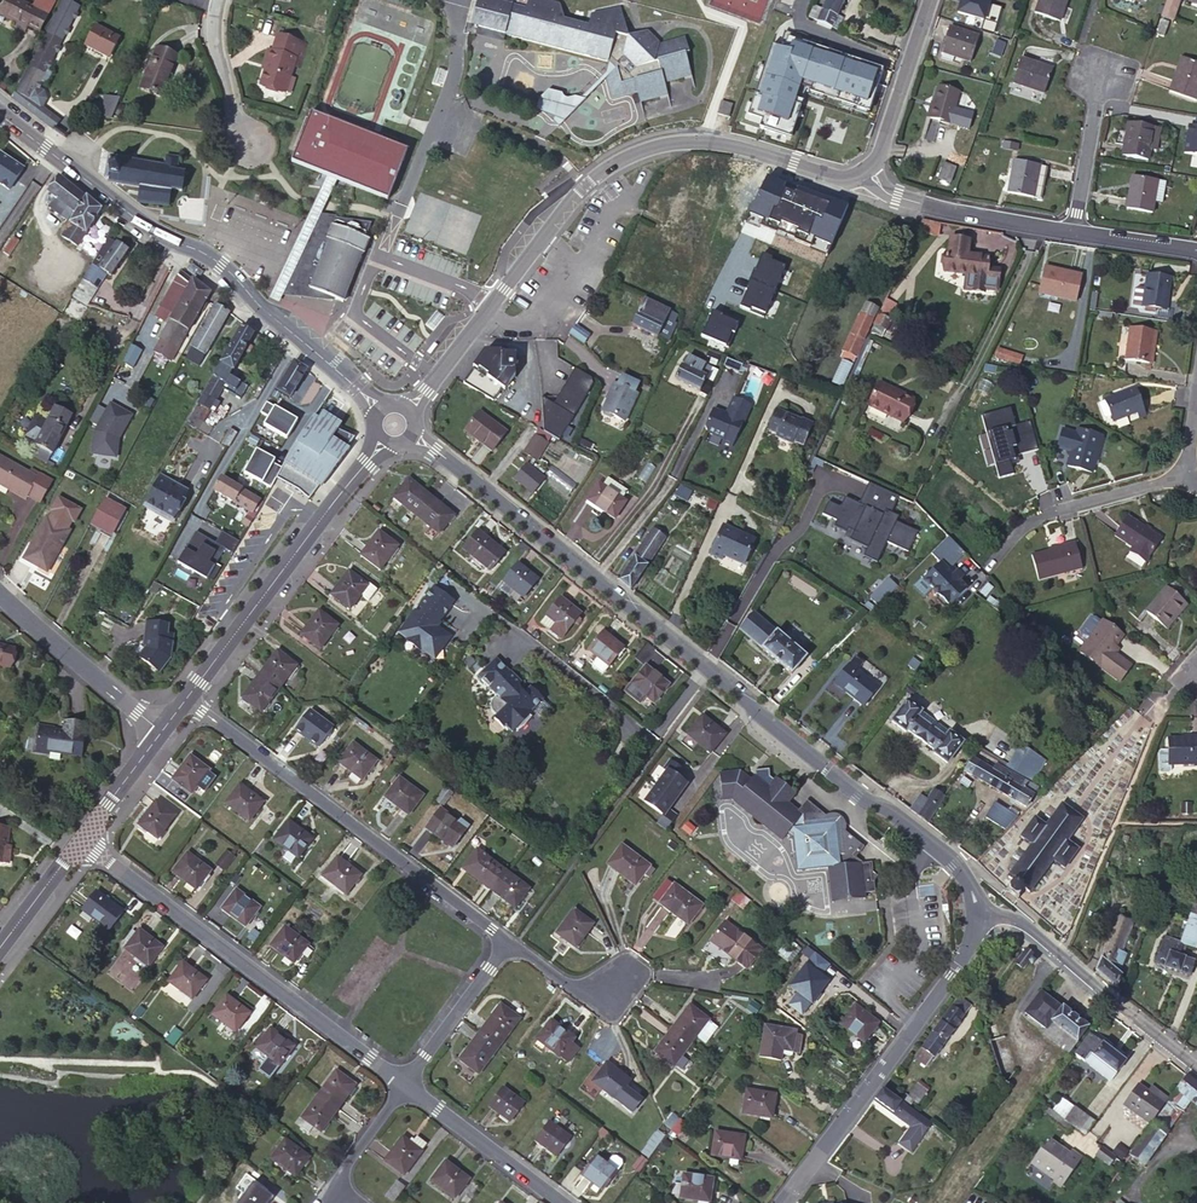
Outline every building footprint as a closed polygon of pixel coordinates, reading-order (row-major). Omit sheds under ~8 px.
[(27,28),(30,19),(42,26),(55,3),(49,0),(37,0),(33,8),(18,0),(6,0),(0,12),(0,15),(16,24),(15,27),(24,32),(27,28)] [(11,99),(48,128),(53,131),(59,122),(41,108),(31,100),(36,89),(78,7),(64,0),(63,0),(28,68),(28,67),(11,99)] [(686,56),(689,55),(685,39),(658,47),(645,34),(628,38),(620,10),(590,17),(587,28),(564,22),(560,7),(533,0),(478,0),(477,0),(470,29),(476,31),(476,35),(504,42),(504,38),(607,65),(609,60),(619,68),(615,72),(607,80),(613,100),(637,93),(639,103),(667,95),(664,85),(691,77),(686,56)] [(809,19),(817,23),(832,30),(838,32),(843,20),(837,18),(845,0),(827,0),(822,12),(814,9),(809,19)] [(1019,4),(1009,0),(1004,13),(999,11),(990,37),(995,39),(1005,42),(1019,4)] [(1033,12),(1060,22),(1068,0),(1038,0),(1033,12)] [(1174,0),(1165,0),(1159,18),(1172,22),(1179,2),(1174,0)] [(60,5),(55,3),(42,26),(38,33),(44,36),(60,5)] [(30,19),(27,28),(38,33),(42,26),(30,19)] [(1161,38),(1167,23),(1161,21),(1156,36),(1161,38)] [(86,47),(104,56),(106,53),(110,55),(118,40),(96,28),(86,47)] [(941,54),(942,55),(954,59),(969,63),(977,37),(950,28),(941,54)] [(744,110),(740,122),(790,137),(805,91),(872,112),(883,71),(778,35),(753,110),(744,110)] [(272,54),(270,54),(266,69),(260,88),(284,96),(284,95),(289,80),(293,70),(299,72),(307,47),(277,38),(272,54)] [(1005,42),(995,39),(993,46),(1003,50),(1005,42)] [(178,58),(156,49),(140,90),(162,99),(178,58)] [(270,54),(266,52),(261,68),(266,69),(270,54)] [(954,59),(942,55),(940,61),(952,65),(954,59)] [(1051,70),(1020,59),(1012,84),(1043,94),(1051,70)] [(1180,59),(1168,93),(1195,103),(1196,96),(1196,65),(1180,59)] [(613,70),(615,72),(619,68),(609,60),(607,65),(609,66),(613,70)] [(568,115),(613,70),(609,66),(564,112),(568,115)] [(294,82),(289,80),(284,95),(289,97),(294,82)] [(937,88),(932,104),(928,119),(949,124),(957,94),(937,88)] [(36,89),(31,100),(41,108),(47,101),(43,92),(36,89)] [(104,107),(103,118),(112,119),(120,101),(105,99),(104,107)] [(732,107),(721,104),(717,116),(728,119),(732,107)] [(87,116),(103,118),(104,107),(88,105),(87,116)] [(570,117),(568,115),(564,112),(563,110),(554,113),(551,122),(559,129),(567,126),(570,117)] [(404,155),(312,117),(293,163),(323,176),(332,179),(385,201),(404,155)] [(1149,150),(1152,129),(1127,125),(1121,157),(1146,161),(1149,150)] [(1159,130),(1152,129),(1149,150),(1155,151),(1159,130)] [(9,190),(23,169),(0,154),(0,184),(9,190)] [(139,190),(137,205),(169,209),(172,192),(182,194),(185,175),(173,172),(173,171),(177,170),(178,160),(166,157),(164,168),(111,159),(107,181),(111,184),(139,190)] [(1034,198),(1040,167),(1012,162),(1006,193),(1033,199),(1034,198)] [(960,168),(945,163),(940,178),(955,183),(960,168)] [(1046,169),(1040,167),(1034,198),(1040,199),(1046,169)] [(322,221),(316,220),(332,179),(323,176),(271,302),(280,306),(283,298),(333,304),(334,301),(310,291),(310,289),(288,281),(305,241),(310,244),(312,240),(315,241),(322,221)] [(829,252),(847,207),(768,178),(745,223),(829,252)] [(1154,203),(1157,182),(1130,178),(1124,210),(1151,215),(1154,203)] [(84,200),(58,181),(49,193),(54,197),(72,211),(70,213),(74,215),(69,222),(69,223),(60,235),(76,246),(85,232),(97,214),(99,210),(86,198),(84,200)] [(1164,184),(1157,182),(1154,203),(1161,204),(1164,184)] [(72,211),(54,197),(47,205),(65,220),(70,213),(72,211)] [(937,235),(940,224),(923,220),(922,222),(918,231),(937,235)] [(365,228),(322,221),(315,241),(312,240),(310,244),(305,241),(288,281),(310,289),(310,291),(334,301),(342,304),(362,254),(363,254),(368,242),(361,240),(365,228)] [(126,251),(107,239),(71,296),(86,305),(106,274),(110,276),(126,251)] [(945,252),(942,272),(965,275),(963,291),(983,293),(983,290),(994,292),(996,288),(999,271),(987,269),(988,258),(968,255),(969,242),(950,239),(948,252),(945,252)] [(751,281),(775,291),(786,264),(762,254),(751,281)] [(1080,276),(1045,268),(1039,294),(1074,302),(1080,276)] [(1134,289),(1131,304),(1142,306),(1144,307),(1154,308),(1165,310),(1170,279),(1146,275),(1144,287),(1145,287),(1145,288),(1137,287),(1134,289)] [(192,280),(187,290),(173,283),(153,319),(167,326),(157,342),(159,343),(158,345),(160,347),(155,356),(168,363),(208,293),(192,280)] [(775,291),(751,281),(740,308),(764,317),(775,291)] [(87,308),(71,297),(61,314),(78,323),(87,308)] [(676,315),(644,299),(632,326),(657,338),(658,337),(666,341),(675,324),(672,322),(676,315)] [(896,306),(885,301),(878,315),(889,320),(896,306)] [(864,303),(858,316),(872,323),(879,309),(864,303)] [(198,364),(228,313),(215,305),(185,357),(198,364)] [(737,323),(710,312),(701,336),(727,347),(737,323)] [(878,315),(874,325),(885,330),(889,320),(878,315)] [(872,323),(858,316),(850,335),(864,341),(872,323)] [(889,320),(885,330),(884,331),(896,337),(902,326),(889,320)] [(575,326),(569,335),(583,345),(589,336),(575,326)] [(1150,350),(1153,331),(1129,327),(1124,359),(1151,364),(1153,350),(1150,350)] [(240,328),(186,424),(197,430),(228,377),(232,369),(241,353),(246,345),(252,334),(240,328)] [(864,341),(850,335),(842,351),(857,358),(864,341)] [(252,348),(246,345),(241,353),(247,356),(252,348)] [(140,353),(128,347),(119,365),(130,371),(140,353)] [(999,348),(995,358),(1020,367),(1024,357),(999,348)] [(512,375),(513,353),(482,352),(463,383),(492,402),(501,387),(504,388),(512,375)] [(674,378),(707,395),(713,383),(705,378),(710,369),(687,357),(683,367),(681,365),(674,378)] [(852,365),(841,360),(831,382),(842,387),(852,365)] [(767,371),(773,373),(777,365),(771,362),(767,371)] [(292,366),(288,363),(284,371),(288,373),(277,392),(288,398),(305,370),(294,363),(292,366)] [(232,369),(228,377),(232,379),(236,371),(232,369)] [(594,381),(573,369),(552,406),(540,399),(541,432),(556,441),(594,381)] [(705,378),(713,383),(718,372),(710,369),(705,378)] [(636,394),(631,392),(637,382),(621,375),(616,385),(612,382),(608,391),(609,392),(600,410),(601,411),(602,414),(608,417),(611,416),(622,422),(636,394)] [(878,383),(867,406),(901,423),(912,400),(878,383)] [(1135,413),(1142,411),(1133,388),(1103,399),(1112,422),(1135,413)] [(154,399),(143,393),(139,400),(150,406),(154,399)] [(750,405),(733,397),(725,414),(712,408),(704,426),(707,431),(722,438),(721,442),(731,447),(750,405)] [(93,453),(117,456),(119,438),(132,414),(111,402),(107,409),(98,426),(96,430),(93,453)] [(263,425),(286,439),(296,421),(289,416),(290,414),(288,416),(266,403),(260,413),(267,417),(263,425)] [(98,426),(107,409),(98,404),(88,421),(98,426)] [(1037,450),(1029,420),(1013,424),(1009,406),(980,414),(985,433),(988,432),(996,464),(994,465),(997,479),(1012,475),(1009,461),(1014,460),(1013,456),(1037,450)] [(56,407),(30,455),(46,464),(51,454),(52,454),(72,415),(56,407)] [(801,420),(776,409),(767,431),(776,435),(774,437),(791,445),(792,442),(802,446),(813,423),(802,418),(801,420)] [(505,433),(478,413),(465,430),(491,451),(505,433)] [(323,423),(313,417),(291,452),(286,461),(281,470),(276,478),(297,491),(301,495),(307,488),(313,494),(319,488),(321,489),(345,464),(343,463),(352,453),(357,441),(343,434),(323,423)] [(227,447),(228,448),(236,434),(229,429),(221,443),(220,442),(208,460),(216,465),(227,447)] [(1061,429),(1056,448),(1070,452),(1066,466),(1091,473),(1102,437),(1076,429),(1075,433),(1061,429)] [(536,432),(522,452),(535,462),(549,441),(536,432)] [(242,472),(270,488),(276,478),(281,470),(272,465),(274,461),(255,450),(242,472)] [(28,496),(38,479),(30,474),(0,457),(0,480),(28,496)] [(514,479),(523,487),(531,494),(543,480),(526,465),(514,479)] [(32,470),(30,474),(38,479),(40,475),(32,470)] [(38,479),(28,496),(39,503),(52,482),(40,475),(38,479)] [(169,485),(169,483),(159,477),(144,506),(155,512),(157,509),(173,518),(187,492),(177,487),(176,489),(169,485)] [(252,514),(260,501),(221,478),(214,490),(252,514)] [(598,484),(587,501),(614,518),(625,502),(620,499),(625,491),(607,478),(602,486),(598,484)] [(25,500),(28,496),(0,480),(0,485),(25,500)] [(393,498),(416,516),(430,498),(407,480),(393,498)] [(866,549),(863,557),(877,563),(886,543),(908,552),(917,531),(895,522),(898,516),(890,513),(897,497),(866,484),(857,504),(843,498),(839,508),(827,503),(821,516),(835,522),(833,527),(845,532),(846,533),(847,530),(853,533),(849,541),(866,549)] [(523,487),(519,492),(527,499),(531,494),(523,487)] [(430,498),(416,516),(429,526),(423,533),(432,541),(437,533),(438,534),(452,516),(430,498)] [(263,501),(261,499),(260,501),(252,514),(254,515),(255,514),(263,501)] [(123,510),(105,500),(92,524),(111,534),(123,510)] [(157,509),(155,512),(171,521),(173,518),(157,509)] [(241,524),(247,527),(252,520),(252,519),(246,516),(241,524)] [(1160,539),(1126,516),(1113,536),(1131,547),(1128,553),(1144,564),(1160,539)] [(68,531),(46,519),(36,537),(38,539),(27,560),(46,570),(68,531)] [(721,526),(709,555),(720,560),(722,556),(742,565),(753,540),(721,526)] [(618,581),(629,590),(663,539),(650,530),(633,556),(634,557),(618,581)] [(842,538),(849,541),(853,533),(847,530),(846,533),(845,532),(842,538)] [(221,533),(214,544),(195,532),(176,564),(192,573),(194,570),(207,578),(223,550),(231,554),(238,543),(221,533)] [(397,547),(378,532),(360,555),(379,569),(397,547)] [(502,552),(477,532),(463,549),(488,570),(502,552)] [(965,555),(947,537),(931,555),(940,564),(930,574),(925,574),(913,587),(924,597),(932,590),(937,595),(937,601),(943,607),(948,607),(967,590),(959,582),(963,577),(952,567),(965,555)] [(1083,570),(1076,544),(1032,555),(1038,581),(1083,570)] [(517,564),(503,582),(504,583),(498,590),(516,603),(521,597),(522,598),(537,580),(517,564)] [(366,586),(347,572),(330,595),(349,609),(359,596),(368,602),(377,590),(368,583),(366,586)] [(870,598),(879,607),(897,588),(892,582),(887,587),(884,584),(870,598)] [(452,603),(433,588),(418,607),(421,610),(417,614),(412,611),(397,631),(405,638),(403,640),(417,651),(418,649),(427,657),(436,645),(440,649),(448,638),(432,626),(435,621),(437,623),(452,603)] [(1172,617),(1184,603),(1165,588),(1145,612),(1166,629),(1175,619),(1172,617)] [(559,599),(540,623),(560,639),(573,622),(576,619),(579,615),(559,599)] [(1186,605),(1184,603),(1172,617),(1175,619),(1186,605)] [(317,612),(300,635),(319,649),(336,626),(317,612)] [(738,630),(790,674),(805,658),(752,613),(738,630)] [(1108,655),(1112,649),(1122,636),(1102,621),(1101,623),(1095,618),(1090,619),(1081,632),(1081,636),(1087,640),(1078,652),(1118,682),(1130,666),(1114,654),(1112,658),(1108,655)] [(198,627),(207,634),(213,626),(213,625),(204,619),(198,627)] [(169,625),(147,622),(145,639),(147,639),(146,646),(139,655),(159,672),(171,656),(173,643),(171,643),(172,634),(168,634),(169,625)] [(622,648),(602,632),(588,650),(607,666),(615,656),(621,649),(622,648)] [(0,645),(0,665),(8,667),(13,648),(0,645)] [(436,645),(427,657),(431,660),(440,649),(436,645)] [(615,656),(618,658),(624,650),(621,649),(615,656)] [(276,652),(258,675),(277,690),(295,666),(276,652)] [(522,730),(524,732),(528,729),(531,726),(535,722),(538,718),(536,716),(538,714),(545,720),(556,708),(536,689),(530,695),(522,687),(526,683),(516,674),(516,675),(500,660),(484,676),(488,680),(486,683),(494,689),(502,696),(498,701),(497,701),(497,702),(497,703),(496,703),(496,704),(496,705),(495,706),(495,707),(495,708),(496,709),(496,710),(496,711),(497,711),(497,712),(498,713),(499,714),(503,718),(501,720),(511,730),(512,729),(515,732),(516,730),(520,733),(522,730)] [(877,688),(848,666),(834,683),(863,706),(877,688)] [(644,667),(624,692),(638,704),(641,701),(647,707),(652,702),(653,703),(667,685),(644,667)] [(277,690),(258,675),(241,697),(260,712),(277,690)] [(946,763),(961,742),(948,733),(943,740),(914,718),(919,711),(906,702),(891,722),(904,732),(906,730),(934,751),(933,753),(946,763)] [(331,728),(308,711),(294,731),(317,748),(331,728)] [(701,717),(680,742),(691,751),(697,744),(709,753),(724,735),(701,717)] [(63,732),(54,731),(40,729),(37,752),(48,754),(49,751),(81,756),(86,725),(65,722),(63,732)] [(40,729),(54,731),(54,728),(37,726),(33,751),(37,752),(40,729)] [(1160,772),(1167,772),(1169,771),(1169,764),(1193,763),(1196,763),(1196,736),(1190,736),(1190,738),(1167,739),(1167,750),(1160,751),(1158,753),(1158,771),(1160,772)] [(375,761),(352,744),(338,763),(361,780),(375,761)] [(1006,767),(1032,782),(1040,768),(1016,751),(1006,767)] [(971,756),(963,770),(1025,807),(1036,788),(1001,767),(998,772),(971,756)] [(207,771),(189,757),(171,780),(189,794),(195,787),(206,773),(207,771)] [(668,761),(662,769),(665,771),(643,803),(661,816),(655,825),(664,831),(675,817),(666,810),(685,785),(677,779),(682,772),(668,761)] [(762,826),(763,826),(781,840),(788,832),(793,837),(797,872),(828,869),(830,887),(855,884),(856,894),(864,894),(874,893),(873,883),(876,878),(872,874),(871,863),(860,864),(860,862),(855,858),(863,848),(844,832),(844,831),(845,830),(845,829),(845,828),(845,827),(845,826),(844,825),(844,823),(844,822),(843,821),(842,820),(841,819),(841,818),(840,817),(839,817),(838,816),(837,816),(836,815),(835,815),(834,815),(832,815),(831,815),(830,815),(829,815),(828,815),(827,816),(826,816),(825,817),(805,801),(797,812),(786,804),(792,796),(790,795),(792,792),(778,781),(776,783),(773,781),(767,789),(753,777),(749,781),(739,772),(718,775),(721,801),(731,800),(751,816),(751,817),(751,818),(751,819),(751,820),(752,821),(752,822),(753,823),(754,824),(755,825),(756,825),(757,826),(758,826),(759,826),(760,826),(761,826),(762,826)] [(206,773),(195,787),(202,792),(213,778),(206,773)] [(383,798),(407,816),(421,796),(398,779),(396,780),(393,785),(383,798)] [(261,803),(238,785),(225,803),(248,821),(261,803)] [(452,793),(444,788),(434,801),(442,807),(452,793)] [(909,811),(926,823),(943,797),(933,790),(925,801),(919,796),(909,811)] [(965,798),(957,792),(950,802),(958,808),(965,798)] [(173,816),(155,802),(138,825),(156,839),(173,816)] [(1020,817),(994,804),(989,812),(990,812),(1012,824),(1013,824),(1020,817)] [(1191,804),(1182,805),(1182,813),(1191,813),(1191,804)] [(1013,881),(1007,890),(1016,898),(1023,888),(1028,892),(1052,860),(1063,868),(1077,850),(1065,841),(1081,819),(1059,805),(1044,827),(1034,819),(1021,838),(1031,845),(1007,877),(1013,881)] [(424,829),(448,846),(454,838),(457,840),(468,827),(459,820),(457,823),(439,810),(424,829)] [(990,812),(986,820),(1006,830),(1012,824),(990,812)] [(310,840),(287,822),(274,840),(296,858),(310,840)] [(0,828),(0,862),(9,863),(11,851),(6,850),(8,829),(0,828)] [(454,838),(448,846),(451,849),(457,840),(454,838)] [(647,867),(620,847),(606,865),(634,885),(647,867)] [(226,850),(214,866),(226,875),(238,859),(226,850)] [(468,874),(490,891),(505,872),(479,852),(472,860),(476,863),(468,874)] [(209,872),(185,854),(171,873),(195,890),(209,872)] [(359,876),(336,858),(322,877),(345,894),(359,876)] [(464,871),(468,874),(476,863),(472,860),(464,871)] [(505,872),(490,891),(514,908),(528,889),(505,872)] [(733,894),(736,890),(722,879),(718,883),(733,894)] [(659,904),(687,925),(700,906),(672,886),(671,887),(664,881),(652,898),(660,903),(659,904)] [(864,900),(864,894),(856,894),(855,884),(830,887),(832,903),(864,900)] [(122,910),(95,890),(81,909),(108,929),(122,910)] [(257,907),(235,891),(221,910),(243,927),(257,907)] [(734,895),(730,900),(742,910),(747,905),(734,895)] [(1193,904),(1179,944),(1163,939),(1154,964),(1189,976),(1193,962),(1178,957),(1181,944),(1195,949),(1196,943),(1196,906),(1193,904)] [(591,925),(572,911),(555,933),(574,948),(591,925)] [(1121,975),(1119,973),(1113,968),(1117,961),(1123,964),(1126,956),(1120,952),(1134,920),(1123,915),(1120,921),(1118,920),(1096,971),(1116,987),(1121,975)] [(745,968),(759,949),(724,923),(710,942),(745,968)] [(307,945),(284,927),(270,946),(293,963),(307,945)] [(138,929),(134,933),(128,942),(124,948),(147,965),(161,947),(138,929)] [(128,942),(134,933),(130,931),(124,940),(128,942)] [(789,961),(799,948),(790,941),(780,954),(789,961)] [(803,951),(799,948),(789,961),(793,964),(803,951)] [(1034,954),(1027,948),(1015,963),(1022,968),(1028,961),(1032,963),(1035,960),(1031,957),(1034,954)] [(826,986),(819,980),(828,968),(815,957),(788,990),(797,996),(788,1007),(799,1016),(808,1005),(809,1006),(810,1005),(812,1007),(819,998),(817,996),(826,986)] [(1113,968),(1119,973),(1123,964),(1117,961),(1113,968)] [(205,980),(182,962),(168,981),(191,998),(205,980)] [(1060,1008),(1040,993),(1025,1012),(1045,1028),(1042,1031),(1068,1051),(1087,1026),(1061,1007),(1060,1008)] [(249,1012),(225,995),(211,1014),(234,1031),(249,1012)] [(956,997),(950,1006),(962,1014),(969,1006),(956,997)] [(755,1016),(762,1007),(753,1001),(746,1010),(755,1016)] [(859,1002),(854,1009),(862,1014),(866,1007),(859,1002)] [(499,1006),(478,1033),(497,1047),(518,1020),(499,1006)] [(962,1014),(950,1006),(914,1056),(926,1065),(962,1014)] [(670,1030),(689,1044),(695,1037),(705,1044),(716,1028),(688,1007),(670,1030)] [(852,1007),(839,1025),(862,1042),(869,1033),(873,1027),(875,1024),(862,1014),(854,1009),(852,1007)] [(745,1029),(750,1023),(745,1019),(740,1025),(745,1029)] [(572,1039),(549,1021),(536,1039),(559,1057),(570,1043),(572,1039)] [(763,1026),(758,1058),(779,1062),(781,1051),(797,1054),(800,1036),(794,1035),(794,1031),(763,1026)] [(293,1045),(269,1028),(255,1047),(278,1065),(293,1045)] [(672,1067),(689,1044),(670,1030),(653,1052),(672,1067)] [(497,1047),(478,1033),(458,1060),(477,1074),(497,1047)] [(1124,1061),(1090,1034),(1074,1054),(1110,1081),(1124,1061)] [(576,1048),(570,1043),(559,1057),(565,1062),(576,1048)] [(713,1066),(705,1059),(701,1065),(709,1071),(713,1066)] [(628,1082),(604,1064),(589,1084),(630,1113),(639,1101),(622,1089),(628,1082)] [(335,1070),(317,1094),(337,1108),(354,1084),(335,1070)] [(1187,1075),(1176,1088),(1196,1105),(1196,1083),(1187,1075)] [(926,1090),(915,1082),(906,1096),(904,1095),(901,1099),(909,1104),(912,1100),(917,1103),(926,1090)] [(1147,1091),(1137,1084),(1123,1104),(1148,1123),(1168,1098),(1151,1086),(1147,1091)] [(930,1122),(881,1088),(874,1099),(911,1126),(898,1143),(909,1150),(930,1122)] [(1176,1088),(1169,1099),(1196,1122),(1196,1105),(1176,1088)] [(522,1104),(502,1089),(488,1108),(509,1123),(522,1104)] [(774,1096),(745,1091),(741,1115),(770,1119),(774,1096)] [(337,1108),(317,1094),(301,1117),(305,1120),(301,1127),(309,1132),(313,1126),(320,1131),(337,1108)] [(1061,1096),(1051,1109),(1079,1130),(1089,1117),(1061,1096)] [(1172,1123),(1158,1113),(1128,1154),(1143,1164),(1166,1132),(1167,1131),(1172,1123)] [(1084,1134),(1089,1128),(1094,1120),(1089,1117),(1079,1130),(1084,1134)] [(569,1139),(547,1123),(533,1142),(555,1158),(569,1139)] [(682,1128),(675,1123),(670,1131),(676,1135),(682,1128)] [(742,1138),(713,1133),(709,1157),(738,1162),(742,1138)] [(426,1144),(416,1136),(410,1143),(402,1137),(384,1160),(403,1174),(426,1144)] [(308,1156),(285,1139),(270,1159),(294,1176),(308,1156)] [(1060,1151),(1062,1148),(1050,1139),(1041,1151),(1040,1150),(1032,1161),(1041,1167),(1040,1170),(1053,1179),(1052,1181),(1061,1187),(1082,1157),(1070,1149),(1069,1152),(1067,1155),(1060,1151)] [(1110,1165),(1115,1157),(1101,1146),(1095,1154),(1110,1165)] [(605,1165),(593,1157),(579,1176),(601,1192),(615,1173),(605,1165)] [(610,1157),(605,1165),(615,1173),(620,1165),(620,1162),(614,1157),(610,1157)] [(468,1179),(445,1161),(431,1179),(453,1197),(468,1179)] [(1041,1167),(1032,1161),(1030,1163),(1040,1170),(1041,1167)] [(571,1166),(562,1178),(568,1183),(577,1170),(571,1166)] [(678,1199),(705,1202),(707,1202),(710,1179),(681,1175),(678,1199)] [(403,1187),(396,1180),(385,1195),(392,1201),(403,1187)] [(253,1183),(237,1202),(267,1202),(271,1197),(253,1183)]
